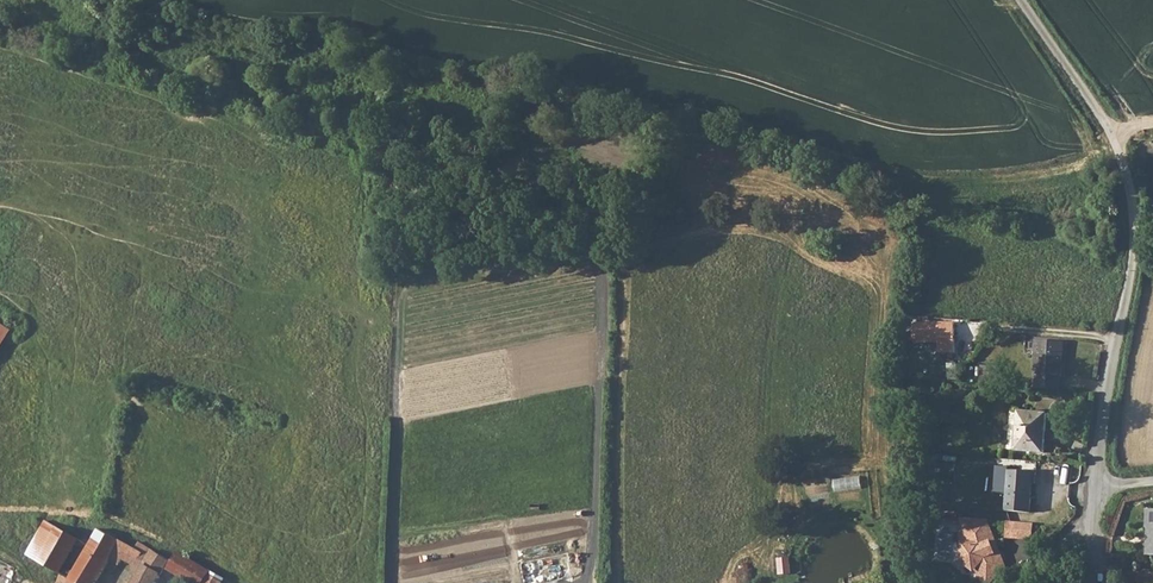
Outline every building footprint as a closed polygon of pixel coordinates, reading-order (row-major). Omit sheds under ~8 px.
[(938,341),(938,351),(953,351),(953,322),(911,322),(911,341),(938,341)] [(12,329),(0,323),(0,351),(12,329)] [(1036,374),(1036,387),(1056,389),(1057,375),(1060,375),(1062,340),(1036,340),(1034,374),(1036,374)] [(918,347),(917,362),(925,363),(926,348),(918,347)] [(980,364),(979,380),(997,381),(998,366),(980,364)] [(1019,410),(1018,418),(1045,421),(1045,412),(1019,410)] [(1018,418),(1017,433),(1044,435),(1045,421),(1018,418)] [(1044,435),(1017,433),(1015,449),(1042,452),(1044,435)] [(1006,468),(1001,509),(1025,511),(1027,484),(1030,485),(1032,471),(1006,468)] [(837,490),(863,489),(863,477),(836,478),(837,490)] [(962,515),(962,525),(960,526),(960,534),(963,534),(965,554),(972,564),(988,582),(989,582),(1004,566),(1005,565),(983,517),(962,515)] [(1005,518),(1004,534),(1014,534),(1015,518),(1005,518)] [(109,560),(118,564),(122,558),(134,566),(131,572),(136,576),(132,582),(157,582),(170,560),(146,546),(142,552),(100,528),(90,546),(75,572),(64,569),(62,574),(58,582),(57,582),(96,582),(109,560)] [(227,578),(179,551),(168,571),(190,582),(224,582),(227,578)] [(574,579),(572,555),(524,561),(527,582),(542,582),(574,579)]
